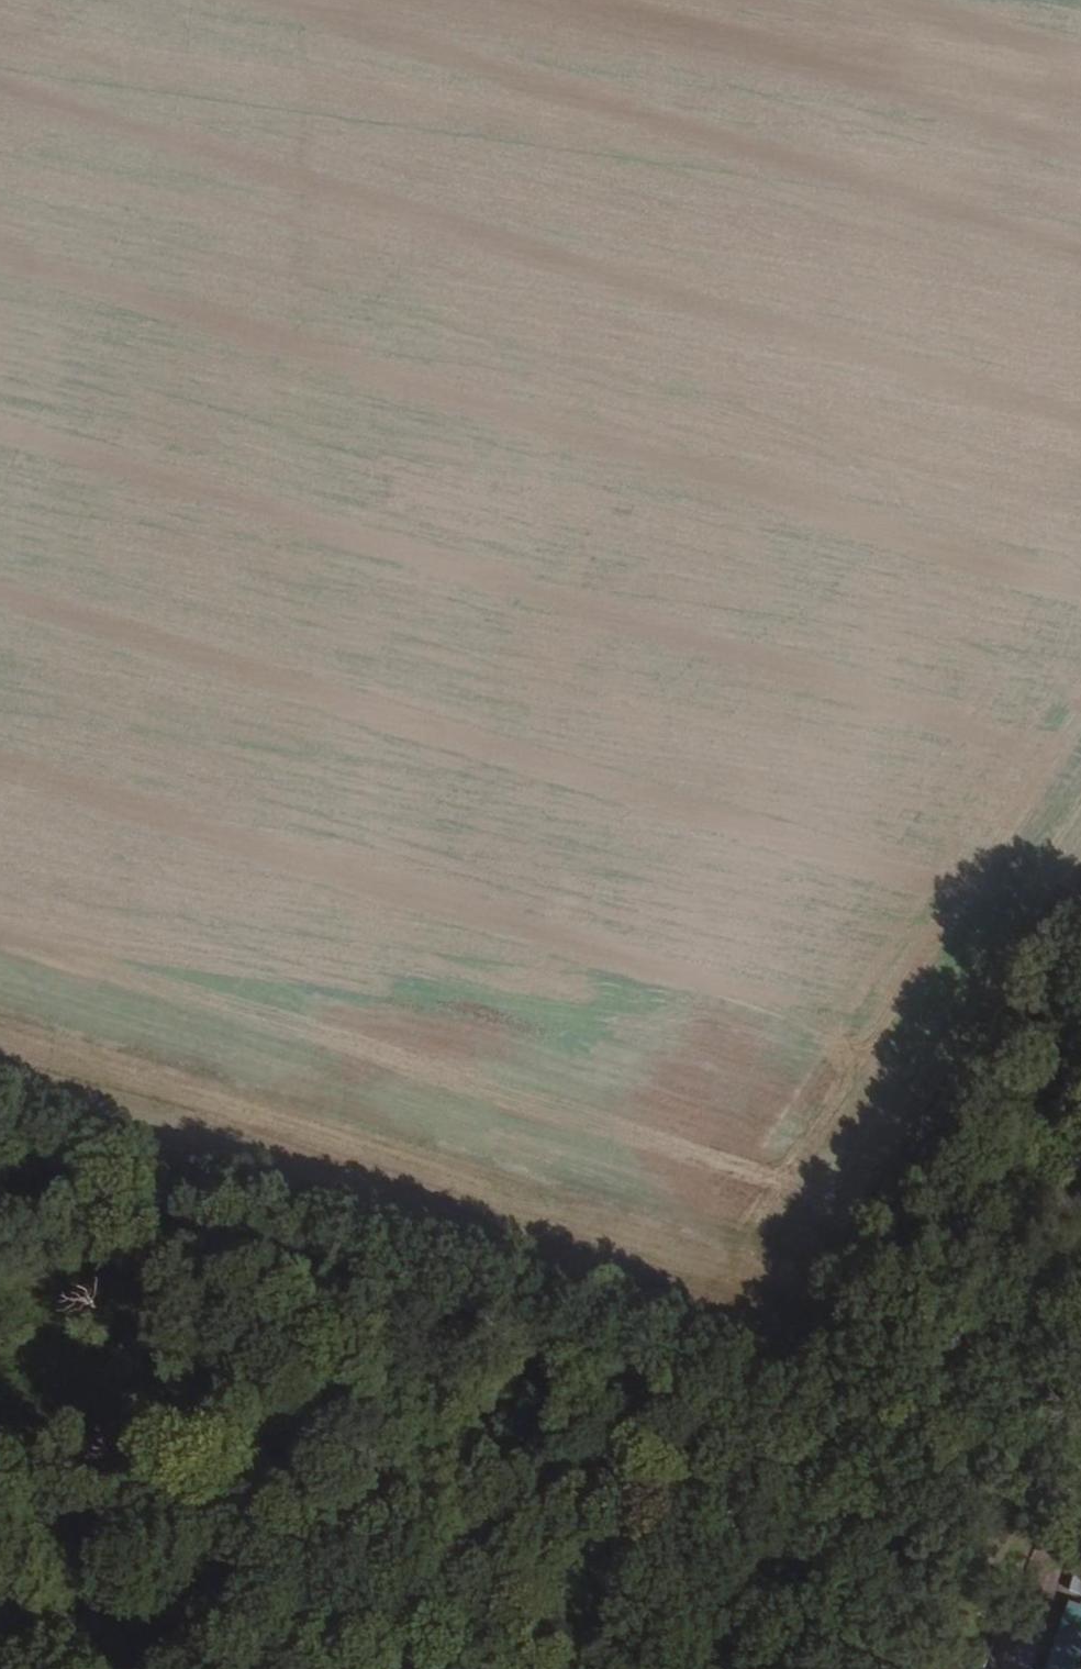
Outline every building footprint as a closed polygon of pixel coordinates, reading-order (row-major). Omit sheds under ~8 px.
[(1075,1576),(1069,1593),(1080,1597),(1080,1578),(1075,1576)] [(1071,1601),(1046,1668),(1078,1668),(1080,1662),(1080,1605),(1071,1601)]
